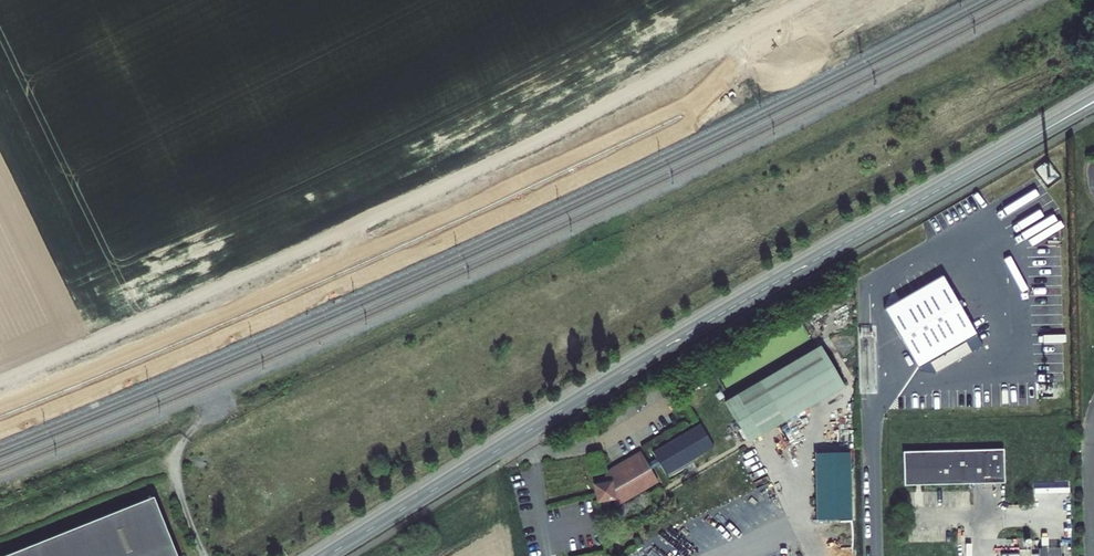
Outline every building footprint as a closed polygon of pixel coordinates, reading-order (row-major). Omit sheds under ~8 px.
[(942,274),(884,308),(918,367),(976,333),(942,274)] [(845,388),(821,347),(726,404),(750,445),(845,388)] [(653,450),(667,474),(713,447),(699,424),(653,450)] [(1003,449),(903,452),(904,486),(1004,483),(1003,449)] [(852,517),(850,453),(816,454),(818,518),(852,517)] [(619,508),(659,484),(642,455),(612,473),(610,474),(608,475),(606,477),(605,479),(605,482),(605,485),(606,487),(596,489),(600,505),(615,502),(619,508)] [(8,555),(176,555),(154,500),(8,555)]
